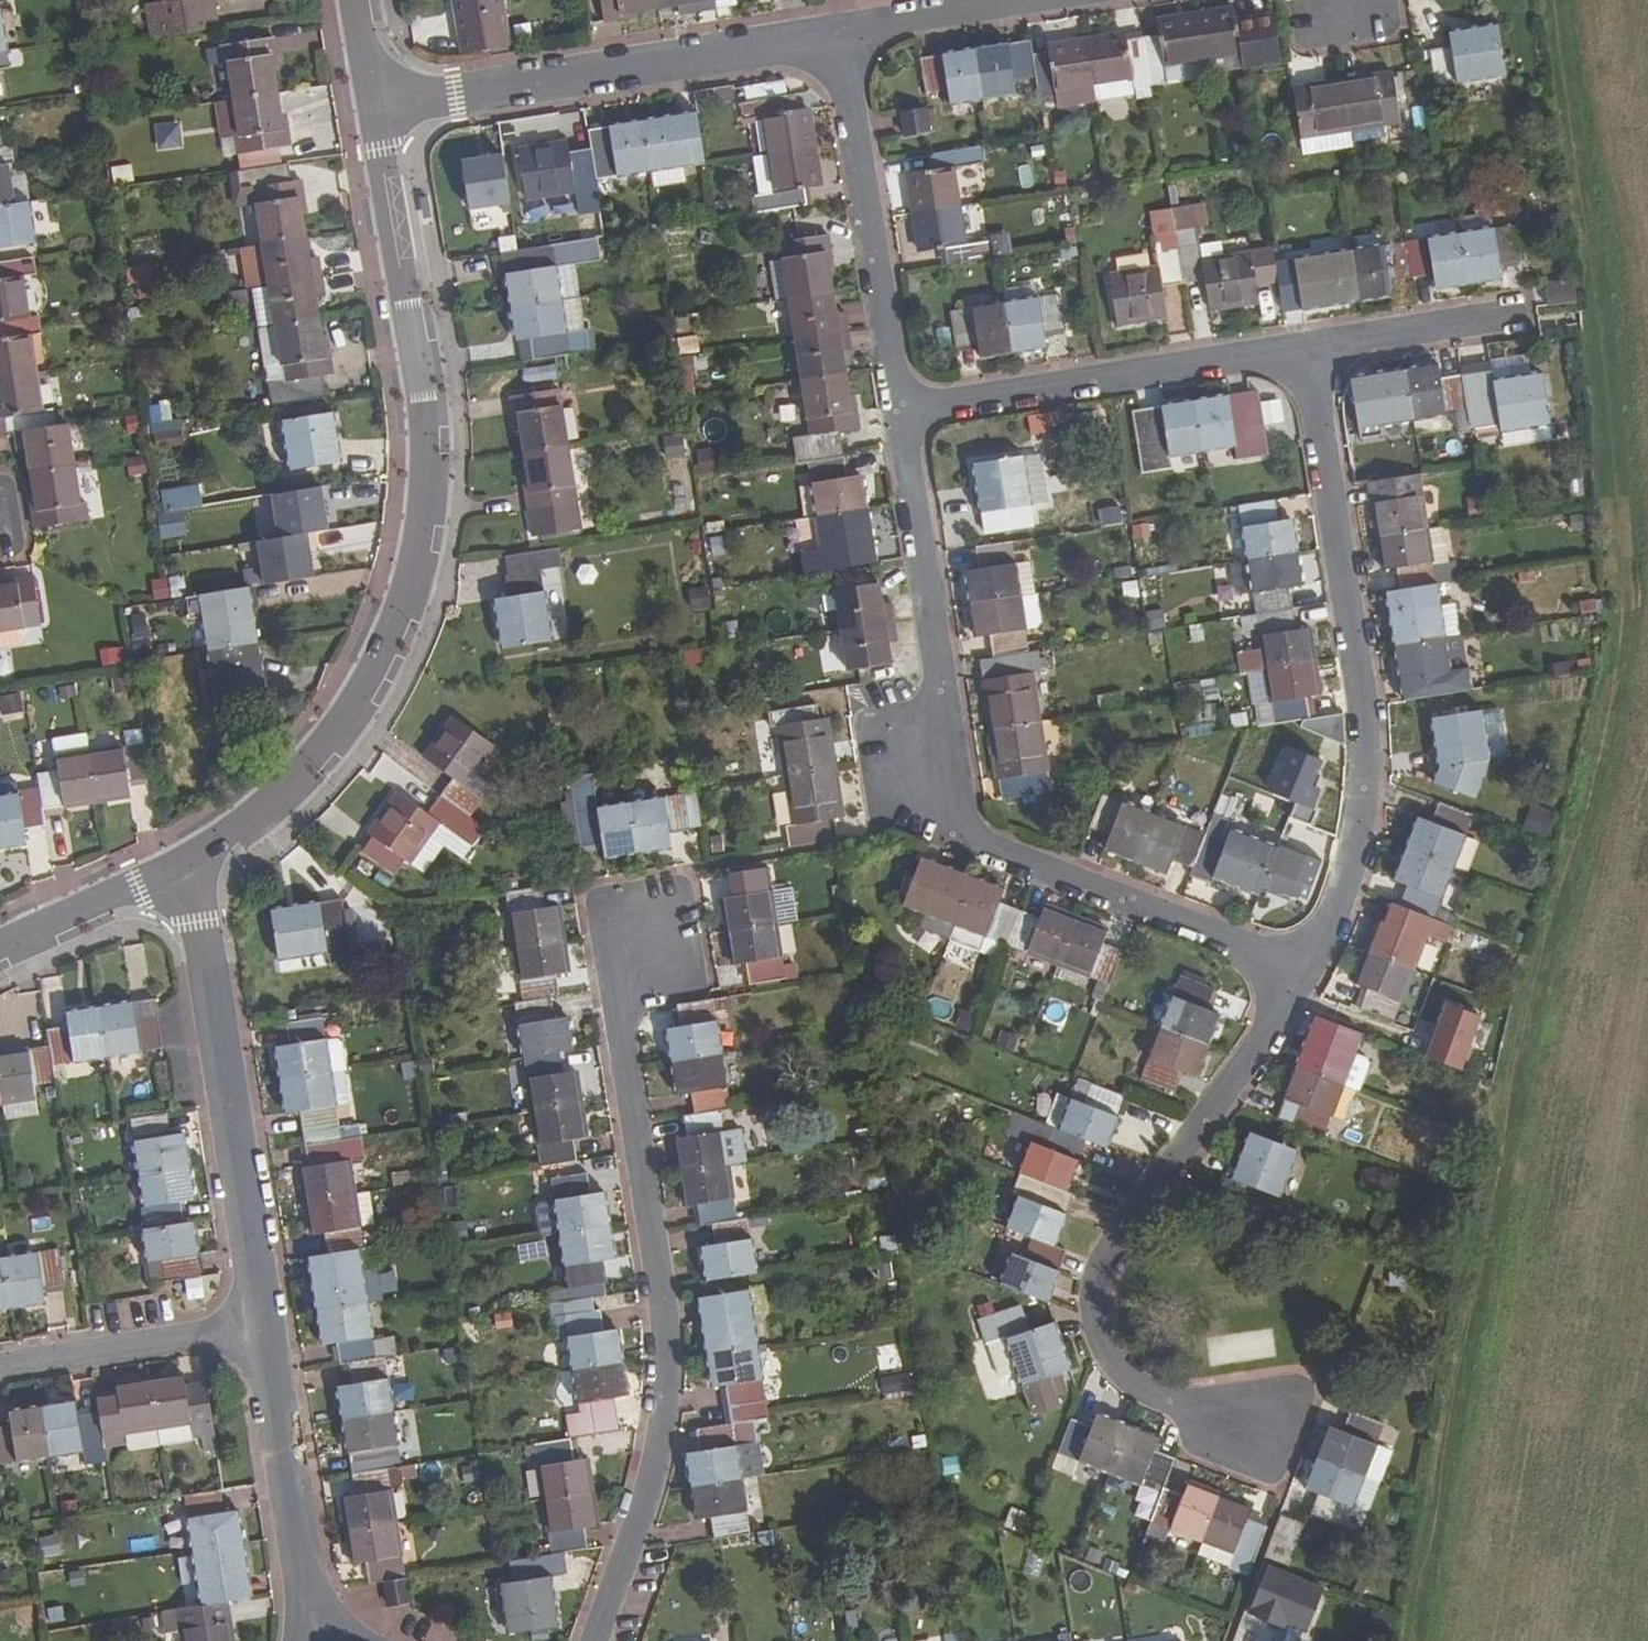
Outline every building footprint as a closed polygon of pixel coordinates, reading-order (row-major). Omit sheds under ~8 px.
[(162,1),(145,3),(150,38),(217,29),(212,0),(162,0),(162,1)] [(500,0),(450,0),(459,52),(507,43),(500,0)] [(655,0),(599,0),(602,19),(631,15),(630,11),(656,7),(655,0)] [(695,0),(655,0),(656,7),(678,4),(680,12),(696,9),(695,0)] [(696,9),(715,7),(714,0),(695,0),(696,9)] [(299,12),(298,2),(282,5),(283,16),(299,12)] [(1231,7),(1193,12),(1200,60),(1238,53),(1240,68),(1258,66),(1277,63),(1271,20),(1251,23),(1250,17),(1233,18),(1231,7)] [(1200,60),(1193,12),(1152,19),(1155,34),(1139,36),(1146,86),(1164,83),(1162,66),(1200,60)] [(1504,74),(1495,25),(1447,32),(1448,45),(1428,49),(1434,85),(1504,74)] [(252,35),(251,28),(240,30),(240,36),(252,35)] [(1146,86),(1139,36),(1124,39),(1123,33),(1085,38),(1092,84),(1129,79),(1130,89),(1131,89),(1146,86)] [(276,64),(272,38),(219,45),(222,64),(227,63),(233,99),(277,93),(273,64),(276,64)] [(1092,84),(1085,38),(1045,44),(1046,51),(1030,53),(1038,103),(1055,100),(1053,90),(1092,84)] [(1011,79),(1034,76),(1028,41),(974,49),(982,98),(1014,93),(1011,79)] [(982,98),(974,49),(921,57),(927,93),(946,90),(949,102),(982,98)] [(1240,68),(1238,53),(1200,60),(1203,74),(1240,68)] [(1162,66),(1164,81),(1203,75),(1200,60),(1162,66)] [(1390,72),(1341,80),(1348,129),(1398,121),(1390,72)] [(749,102),(790,96),(788,78),(747,85),(749,102)] [(1129,79),(1092,84),(1094,99),(1131,94),(1131,89),(1130,89),(1129,79)] [(1348,129),(1341,80),(1292,87),(1300,136),(1348,129)] [(1055,100),(1055,106),(1094,100),(1092,84),(1053,90),(1055,100)] [(281,122),(277,93),(233,99),(239,136),(234,137),(236,154),(288,147),(284,122),(281,122)] [(768,154),(816,147),(810,109),(795,110),(793,96),(790,96),(749,102),(739,104),(742,125),(763,122),(768,154)] [(924,111),(900,114),(903,135),(926,131),(924,111)] [(695,113),(674,116),(676,129),(697,127),(695,113)] [(674,116),(640,122),(648,173),(681,167),(703,164),(697,127),(676,129),(674,116)] [(155,149),(181,148),(180,120),(154,121),(155,149)] [(648,173),(640,122),(606,127),(608,139),(587,143),(588,151),(591,169),(593,181),(648,173)] [(569,153),(567,143),(518,150),(525,200),(575,192),(577,208),(597,205),(593,181),(591,169),(571,172),(569,153)] [(981,164),(977,146),(929,153),(932,170),(907,174),(914,214),(958,207),(951,169),(981,164)] [(7,163),(12,162),(9,147),(0,148),(0,164),(7,163)] [(822,188),(816,147),(768,154),(773,192),(761,195),(754,196),(757,214),(811,206),(809,190),(822,188)] [(588,151),(569,153),(571,172),(591,169),(588,151)] [(773,192),(768,154),(754,156),(761,195),(773,192)] [(500,155),(460,161),(467,210),(508,203),(500,155)] [(131,162),(110,165),(112,183),(133,180),(131,162)] [(289,180),(286,162),(234,170),(237,191),(250,188),(260,243),(306,236),(301,205),(304,204),(300,179),(289,180)] [(7,163),(0,164),(0,206),(14,204),(7,163)] [(681,167),(648,173),(650,189),(684,183),(681,167)] [(26,202),(14,204),(0,206),(0,249),(33,244),(26,202)] [(32,235),(48,234),(46,203),(30,204),(32,235)] [(1188,204),(1169,207),(1173,230),(1181,283),(1204,279),(1209,308),(1257,301),(1254,282),(1250,252),(1201,260),(1195,227),(1192,227),(1188,204)] [(597,205),(577,208),(579,217),(598,213),(597,205)] [(964,243),(958,207),(914,214),(920,250),(943,247),(946,265),(995,258),(992,239),(964,243)] [(1488,212),(1457,217),(1459,234),(1492,227),(1488,212)] [(598,235),(596,224),(582,225),(584,236),(598,235)] [(1512,225),(1459,234),(1467,282),(1500,277),(1499,263),(1518,260),(1512,225)] [(1181,283),(1173,230),(1152,233),(1157,267),(1110,274),(1117,323),(1164,315),(1160,287),(1181,283)] [(1434,287),(1467,282),(1459,234),(1403,241),(1409,278),(1430,275),(1434,287)] [(830,260),(827,235),(777,243),(780,260),(786,302),(832,295),(826,260),(830,260)] [(309,259),(306,236),(260,243),(260,247),(266,284),(320,276),(318,258),(309,259)] [(1409,278),(1403,241),(1350,250),(1358,300),(1390,294),(1389,281),(1409,278)] [(577,264),(574,243),(501,254),(510,309),(561,301),(557,269),(577,264)] [(248,287),(266,284),(260,247),(242,249),(248,287)] [(1268,249),(1250,252),(1254,282),(1272,280),(1268,249)] [(1358,300),(1350,250),(1293,260),(1301,308),(1358,300)] [(30,256),(0,261),(0,321),(27,317),(21,277),(33,275),(30,256)] [(786,302),(780,260),(768,262),(774,304),(786,302)] [(145,266),(126,265),(125,297),(145,298),(145,266)] [(323,295),(320,276),(266,284),(272,324),(318,316),(316,296),(323,295)] [(1574,303),(1571,280),(1530,285),(1534,308),(1574,303)] [(1037,298),(1035,284),(1002,288),(1004,303),(1037,298)] [(835,317),(832,295),(786,302),(793,342),(846,335),(843,316),(835,317)] [(1064,331),(1059,295),(1037,298),(1004,303),(1002,303),(1009,351),(1045,346),(1044,334),(1064,331)] [(566,332),(561,301),(510,309),(515,343),(529,340),(533,362),(591,351),(588,329),(566,332)] [(1009,351),(1002,303),(949,311),(955,347),(976,344),(978,356),(1009,351)] [(36,316),(27,317),(0,321),(0,377),(36,372),(30,336),(39,333),(36,316)] [(323,348),(318,316),(272,324),(282,382),(266,384),(269,407),(325,397),(322,376),(332,374),(328,347),(323,348)] [(272,324),(256,326),(266,384),(282,382),(272,324)] [(698,333),(675,335),(677,353),(700,351),(698,333)] [(849,354),(846,335),(793,342),(800,381),(844,374),(841,355),(849,354)] [(706,354),(678,354),(678,372),(707,371),(706,354)] [(1530,376),(1526,356),(1489,361),(1490,371),(1491,383),(1530,376)] [(1468,424),(1461,375),(1440,377),(1436,365),(1405,369),(1412,420),(1453,413),(1456,431),(1468,429),(1468,424)] [(1412,420),(1405,369),(1372,373),(1373,388),(1353,392),(1358,427),(1412,420)] [(1550,421),(1543,374),(1530,376),(1491,383),(1490,371),(1461,375),(1468,424),(1473,423),(1475,432),(1550,421)] [(36,372),(0,377),(0,420),(2,420),(5,433),(14,432),(53,425),(51,409),(41,411),(36,372)] [(849,407),(844,374),(800,381),(808,438),(837,433),(857,430),(854,406),(849,407)] [(569,446),(557,387),(508,396),(512,421),(515,421),(521,453),(569,446)] [(1268,455),(1259,392),(1195,401),(1203,450),(1235,445),(1238,460),(1268,455)] [(1203,450),(1195,401),(1132,410),(1141,473),(1171,468),(1169,455),(1203,450)] [(338,461),(329,414),(283,421),(290,469),(338,461)] [(1047,432),(1044,422),(1029,424),(1031,435),(1047,432)] [(74,463),(68,423),(53,425),(14,432),(17,454),(25,453),(28,471),(74,463)] [(182,445),(180,431),(153,436),(155,449),(182,445)] [(807,462),(841,457),(837,433),(808,438),(791,440),(795,464),(807,462)] [(663,456),(683,455),(681,434),(662,435),(663,456)] [(585,533),(569,446),(521,453),(526,485),(522,485),(532,542),(585,533)] [(695,448),(699,471),(713,469),(709,446),(695,448)] [(1061,499),(1054,451),(1038,454),(1045,502),(1061,499)] [(1045,502),(1038,454),(974,465),(981,511),(1045,502)] [(845,478),(841,457),(807,462),(816,517),(866,510),(860,476),(845,478)] [(81,502),(74,463),(28,471),(33,502),(28,503),(33,529),(87,520),(85,502),(81,502)] [(1427,528),(1418,473),(1368,480),(1377,536),(1427,528)] [(318,487),(270,495),(276,538),(304,534),(325,530),(318,487)] [(201,507),(198,491),(166,496),(169,511),(201,507)] [(1468,517),(1483,516),(1482,494),(1467,495),(1468,517)] [(1278,521),(1275,498),(1240,504),(1248,560),(1297,552),(1292,520),(1278,521)] [(871,541),(866,510),(816,517),(821,549),(825,572),(860,566),(874,564),(871,541)] [(1432,565),(1427,528),(1377,536),(1384,571),(1396,570),(1399,590),(1456,581),(1453,561),(1432,565)] [(311,577),(304,534),(276,538),(255,542),(262,585),(311,577)] [(1020,597),(1011,540),(975,545),(978,569),(967,571),(973,604),(1020,597)] [(549,639),(538,570),(557,567),(554,545),(502,554),(506,576),(503,576),(505,596),(494,600),(501,648),(549,639)] [(804,575),(825,572),(821,549),(800,552),(804,575)] [(1301,585),(1297,552),(1248,560),(1257,614),(1292,608),(1288,588),(1301,585)] [(1317,552),(1301,554),(1304,579),(1320,577),(1317,552)] [(1245,561),(1231,561),(1232,592),(1247,591),(1245,561)] [(1020,597),(1035,595),(1029,562),(1015,564),(1020,597)] [(1130,576),(1129,566),(1114,570),(1115,578),(1130,576)] [(31,576),(4,580),(4,584),(0,585),(0,632),(39,626),(31,576)] [(854,587),(852,576),(831,579),(833,590),(854,587)] [(1466,602),(1463,579),(1456,581),(1399,590),(1386,591),(1389,613),(1394,646),(1443,638),(1438,606),(1454,604),(1466,602)] [(879,606),(875,584),(854,587),(833,590),(840,631),(890,623),(887,605),(879,606)] [(247,588),(233,590),(198,596),(208,649),(256,642),(247,588)] [(1020,597),(1025,629),(1037,627),(1041,623),(1037,594),(1035,595),(1020,597)] [(1025,629),(1020,597),(973,604),(978,637),(989,636),(993,656),(1029,651),(1025,629)] [(1459,636),(1454,604),(1438,606),(1443,638),(1459,636)] [(1166,625),(1163,608),(1145,611),(1147,628),(1166,625)] [(1295,629),(1292,608),(1257,614),(1240,617),(1240,626),(1242,631),(1257,629),(1260,648),(1236,651),(1239,673),(1246,672),(1264,670),(1313,662),(1308,628),(1295,629)] [(146,636),(143,612),(130,614),(133,638),(146,636)] [(1240,626),(1240,617),(1212,622),(1213,629),(1240,626)] [(893,641),(890,623),(840,631),(846,670),(887,663),(884,641),(893,641)] [(1464,669),(1459,636),(1443,639),(1449,671),(1464,669)] [(1449,671),(1443,639),(1394,646),(1403,702),(1452,694),(1449,671)] [(264,698),(256,642),(208,649),(217,706),(264,698)] [(679,664),(703,660),(701,647),(677,651),(679,664)] [(980,658),(983,680),(1031,673),(1044,671),(1040,648),(1029,651),(993,656),(980,658)] [(1570,659),(1545,662),(1550,699),(1577,695),(1575,677),(1572,678),(1570,659)] [(1318,696),(1313,662),(1264,670),(1270,705),(1273,726),(1309,720),(1306,699),(1318,696)] [(1270,703),(1264,670),(1246,672),(1251,707),(1270,703)] [(1039,722),(1031,673),(983,680),(992,730),(1039,722)] [(1202,699),(1219,697),(1217,676),(1200,678),(1202,699)] [(22,692),(3,695),(5,711),(25,708),(22,692)] [(817,718),(815,705),(766,712),(768,728),(777,727),(784,775),(834,768),(825,717),(817,718)] [(1504,758),(1496,707),(1433,718),(1441,768),(1435,784),(1476,799),(1490,760),(1504,758)] [(494,747),(453,718),(424,759),(449,778),(438,796),(467,818),(490,786),(475,774),(494,747)] [(1049,791),(1039,722),(992,730),(1002,799),(1049,791)] [(1286,737),(1285,727),(1267,730),(1270,739),(1286,737)] [(156,728),(141,730),(144,748),(160,744),(156,728)] [(144,748),(141,730),(141,729),(122,732),(124,746),(87,751),(95,802),(129,796),(127,783),(149,780),(144,748)] [(95,802),(87,751),(54,757),(55,769),(33,774),(36,792),(39,811),(95,802)] [(1319,763),(1288,752),(1271,796),(1291,804),(1285,820),(1311,829),(1317,813),(1312,811),(1319,792),(1315,790),(1319,777),(1315,775),(1319,763)] [(840,817),(834,768),(784,775),(792,824),(784,825),(787,848),(836,840),(833,820),(840,817)] [(633,853),(626,806),(594,810),(590,780),(567,783),(577,849),(599,845),(601,858),(633,853)] [(14,795),(11,782),(0,784),(0,797),(14,795)] [(36,792),(14,795),(0,797),(0,846),(24,843),(23,830),(42,826),(39,811),(36,792)] [(468,845),(482,829),(467,818),(438,796),(424,813),(399,793),(368,835),(372,838),(362,851),(391,872),(401,860),(409,864),(437,827),(468,845)] [(1154,814),(1102,794),(1088,829),(1107,838),(1105,847),(1135,860),(1154,814)] [(690,796),(682,797),(687,832),(695,831),(690,796)] [(687,832),(682,797),(626,806),(633,853),(670,848),(668,835),(687,832)] [(1452,867),(1471,814),(1437,801),(1429,822),(1419,818),(1407,850),(1452,867)] [(1532,801),(1522,826),(1546,836),(1556,810),(1532,801)] [(1205,835),(1154,814),(1135,860),(1167,872),(1171,862),(1192,869),(1205,835)] [(1261,888),(1275,849),(1229,831),(1232,823),(1213,815),(1205,835),(1192,869),(1188,877),(1208,885),(1211,877),(1258,896),(1261,888)] [(1306,900),(1321,863),(1276,845),(1275,849),(1261,888),(1277,894),(1279,889),(1291,894),(1306,900)] [(1436,907),(1452,867),(1407,850),(1395,881),(1406,885),(1397,905),(1443,923),(1446,911),(1436,907)] [(953,922),(971,877),(940,865),(921,858),(916,870),(904,903),(923,911),(918,927),(948,938),(953,922)] [(777,923),(768,870),(731,875),(735,897),(721,899),(725,930),(777,923)] [(1002,889),(971,877),(953,922),(1004,943),(1017,909),(998,902),(1002,889)] [(544,907),(540,886),(504,893),(513,948),(565,941),(560,905),(544,907)] [(1289,899),(1291,894),(1279,889),(1277,894),(1289,899)] [(350,963),(340,901),(271,911),(277,958),(326,952),(329,967),(350,963)] [(1038,917),(1017,909),(1004,943),(1056,963),(1073,918),(1043,905),(1038,917)] [(1438,936),(1443,923),(1397,905),(1389,924),(1379,920),(1367,952),(1414,970),(1428,932),(1438,936)] [(1105,930),(1073,918),(1056,963),(1107,983),(1120,949),(1102,942),(1105,930)] [(782,964),(777,923),(725,930),(731,964),(744,962),(747,983),(795,976),(792,963),(782,964)] [(570,974),(565,941),(513,948),(521,1002),(550,997),(558,996),(555,976),(570,974)] [(1394,1020),(1414,970),(1367,952),(1356,985),(1366,989),(1359,1007),(1394,1020)] [(1213,988),(1180,974),(1160,1027),(1208,1046),(1220,1014),(1205,1008),(1213,988)] [(553,1019),(550,997),(521,1002),(513,1003),(522,1058),(559,1052),(572,1051),(568,1018),(553,1019)] [(731,1019),(728,997),(712,999),(715,1022),(731,1019)] [(715,1022),(712,999),(702,1000),(678,1004),(681,1027),(667,1029),(672,1062),(720,1054),(715,1022)] [(155,1009),(153,1000),(98,1008),(106,1055),(160,1046),(155,1009)] [(1480,1017),(1447,1005),(1427,1058),(1463,1072),(1472,1048),(1469,1047),(1480,1017)] [(106,1055),(98,1008),(65,1014),(67,1025),(45,1030),(47,1046),(50,1064),(106,1055)] [(1340,1085),(1361,1032),(1315,1015),(1295,1067),(1340,1085)] [(324,1038),(321,1018),(284,1023),(288,1044),(274,1046),(279,1079),(329,1071),(324,1038)] [(1196,1075),(1208,1046),(1160,1027),(1139,1077),(1172,1089),(1180,1070),(1196,1075)] [(339,1037),(324,1038),(329,1071),(344,1070),(339,1037)] [(47,1046),(0,1054),(0,1096),(1,1103),(34,1096),(33,1084),(53,1082),(50,1064),(47,1046)] [(562,1074),(559,1052),(522,1058),(531,1112),(581,1105),(576,1072),(562,1074)] [(728,1109),(720,1054),(672,1062),(677,1094),(691,1092),(694,1114),(719,1110),(728,1109)] [(1340,1085),(1295,1067),(1284,1098),(1295,1102),(1287,1124),(1321,1137),(1340,1085)] [(349,1103),(344,1070),(329,1071),(334,1106),(349,1103)] [(334,1106),(329,1071),(279,1079),(285,1114),(298,1112),(304,1145),(339,1139),(334,1106)] [(1105,1146),(1124,1096),(1078,1078),(1070,1099),(1059,1129),(1085,1139),(1105,1146)] [(1059,1129),(1070,1099),(1055,1093),(1044,1123),(1051,1126),(1059,1129)] [(585,1138),(581,1105),(531,1112),(539,1167),(557,1164),(575,1161),(572,1141),(585,1138)] [(720,1112),(719,1110),(694,1114),(682,1116),(685,1138),(672,1139),(677,1172),(727,1165),(724,1141),(720,1112)] [(737,1139),(732,1110),(720,1112),(724,1141),(737,1139)] [(169,1135),(165,1112),(129,1118),(138,1174),(187,1166),(182,1134),(169,1135)] [(1067,1190),(1085,1139),(1059,1129),(1051,1126),(1044,1146),(1030,1141),(1019,1173),(1067,1190)] [(1279,1195),(1295,1150),(1248,1131),(1233,1177),(1279,1195)] [(363,1159),(359,1136),(339,1139),(304,1145),(307,1165),(300,1167),(305,1201),(354,1193),(349,1160),(363,1159)] [(571,1172),(570,1162),(557,1164),(558,1174),(571,1172)] [(727,1165),(677,1172),(681,1206),(695,1204),(698,1225),(736,1219),(727,1165)] [(192,1197),(187,1166),(138,1174),(146,1228),(183,1222),(179,1200),(192,1197)] [(1052,1244),(1072,1192),(1067,1190),(1019,1173),(1012,1194),(1016,1196),(1007,1226),(1030,1235),(1052,1244)] [(588,1196),(585,1174),(550,1180),(553,1202),(538,1205),(534,1210),(538,1236),(558,1234),(609,1227),(604,1193),(588,1196)] [(362,1248),(354,1193),(305,1201),(309,1233),(322,1232),(325,1253),(358,1248),(362,1248)] [(756,1272),(748,1218),(711,1223),(714,1244),(699,1247),(704,1280),(756,1272)] [(198,1274),(190,1221),(183,1222),(146,1228),(140,1228),(149,1282),(198,1274)] [(613,1259),(609,1227),(558,1234),(566,1287),(547,1290),(549,1305),(605,1297),(600,1261),(613,1259)] [(1045,1300),(1064,1248),(1052,1244),(1030,1235),(1022,1257),(1011,1253),(999,1283),(1045,1300)] [(544,1240),(514,1244),(517,1260),(546,1255),(544,1240)] [(62,1284),(56,1248),(2,1257),(9,1305),(41,1299),(40,1288),(62,1284)] [(366,1304),(358,1248),(325,1253),(309,1256),(316,1311),(366,1304)] [(2,1257),(0,1257),(0,1306),(9,1305),(2,1257)] [(202,1281),(187,1282),(188,1298),(204,1297),(202,1281)] [(124,1331),(161,1315),(150,1289),(113,1305),(124,1331)] [(764,1310),(760,1289),(700,1298),(708,1353),(755,1346),(751,1312),(764,1310)] [(593,1309),(591,1299),(549,1305),(554,1339),(567,1338),(571,1370),(622,1363),(616,1329),(602,1331),(599,1308),(593,1309)] [(372,1338),(366,1304),(316,1311),(323,1344),(334,1343),(337,1364),(347,1362),(396,1355),(392,1336),(372,1338)] [(1067,1369),(1051,1322),(1012,1336),(1003,1311),(978,1320),(986,1345),(1004,1338),(1016,1371),(1031,1414),(1058,1405),(1054,1394),(1065,1390),(1059,1372),(1067,1369)] [(1004,1338),(986,1345),(998,1377),(1016,1371),(1004,1338)] [(900,1344),(877,1346),(879,1367),(902,1365),(900,1344)] [(767,1416),(755,1346),(708,1353),(712,1386),(725,1384),(731,1422),(752,1419),(767,1416)] [(397,1367),(396,1355),(347,1362),(350,1384),(337,1387),(341,1419),(392,1411),(387,1369),(397,1367)] [(627,1397),(622,1363),(571,1370),(578,1412),(562,1414),(566,1439),(570,1438),(618,1431),(613,1399),(627,1397)] [(883,1395),(910,1391),(908,1373),(881,1377),(883,1395)] [(214,1434),(205,1383),(183,1386),(181,1377),(147,1382),(155,1430),(189,1424),(191,1437),(214,1434)] [(155,1430),(147,1382),(115,1388),(116,1397),(96,1401),(97,1411),(103,1448),(123,1445),(122,1435),(155,1430)] [(103,1448),(97,1411),(76,1415),(73,1403),(40,1408),(47,1455),(81,1450),(84,1465),(106,1461),(103,1448)] [(40,1408),(7,1413),(9,1425),(0,1426),(0,1464),(47,1455),(40,1408)] [(1374,1445),(1382,1422),(1349,1408),(1341,1430),(1327,1426),(1316,1457),(1362,1475),(1374,1445)] [(399,1465),(392,1411),(341,1419),(348,1451),(361,1450),(364,1470),(399,1465)] [(1109,1472),(1127,1425),(1096,1412),(1091,1426),(1070,1418),(1057,1453),(1078,1461),(1109,1472)] [(755,1442),(752,1419),(731,1422),(695,1428),(699,1451),(686,1453),(692,1486),(740,1479),(734,1446),(755,1442)] [(1157,1436),(1127,1425),(1109,1472),(1161,1492),(1163,1486),(1174,1458),(1153,1450),(1157,1436)] [(573,1461),(570,1438),(566,1439),(534,1444),(542,1500),(590,1493),(584,1458),(573,1461)] [(734,1446),(740,1479),(760,1475),(755,1442),(734,1446)] [(1362,1475),(1378,1482),(1390,1450),(1374,1445),(1362,1475)] [(1078,1461),(1057,1453),(1052,1467),(1072,1475),(1078,1461)] [(1351,1506),(1362,1475),(1316,1457),(1305,1488),(1317,1493),(1310,1514),(1343,1527),(1351,1506)] [(403,1485),(399,1465),(364,1470),(349,1472),(353,1495),(342,1498),(347,1530),(396,1523),(390,1487),(403,1485)] [(1362,1475),(1351,1506),(1366,1512),(1378,1482),(1362,1475)] [(747,1533),(740,1479),(692,1486),(697,1518),(710,1518),(713,1537),(747,1533)] [(1182,1492),(1163,1486),(1161,1492),(1150,1521),(1202,1540),(1220,1494),(1186,1482),(1182,1492)] [(222,1511),(219,1491),(184,1496),(191,1550),(241,1541),(235,1510),(222,1511)] [(594,1526),(590,1493),(542,1500),(549,1556),(563,1554),(586,1550),(582,1528),(594,1526)] [(1247,1516),(1250,1504),(1220,1494),(1202,1540),(1234,1552),(1228,1566),(1227,1568),(1247,1575),(1254,1554),(1265,1525),(1247,1516)] [(1287,1567),(1304,1524),(1281,1514),(1263,1557),(1287,1567)] [(405,1578),(396,1523),(347,1530),(352,1564),(364,1562),(367,1584),(405,1578)] [(44,1538),(48,1557),(68,1552),(64,1534),(44,1538)] [(1228,1566),(1234,1552),(1202,1540),(1197,1553),(1228,1566)] [(245,1576),(241,1541),(191,1550),(199,1594),(201,1605),(225,1601),(235,1600),(232,1578),(245,1576)] [(1027,1552),(1024,1572),(1040,1574),(1043,1554),(1027,1552)] [(565,1576),(563,1554),(549,1556),(506,1562),(509,1583),(499,1584),(507,1633),(556,1625),(548,1579),(565,1576)] [(1305,1631),(1323,1588),(1267,1566),(1248,1613),(1285,1628),(1286,1623),(1305,1631)] [(408,1604),(405,1583),(384,1586),(387,1606),(408,1604)] [(201,1605),(199,1594),(183,1597),(184,1608),(201,1605)] [(225,1601),(201,1605),(184,1608),(159,1611),(164,1634),(179,1632),(181,1640),(231,1640),(225,1601)]
